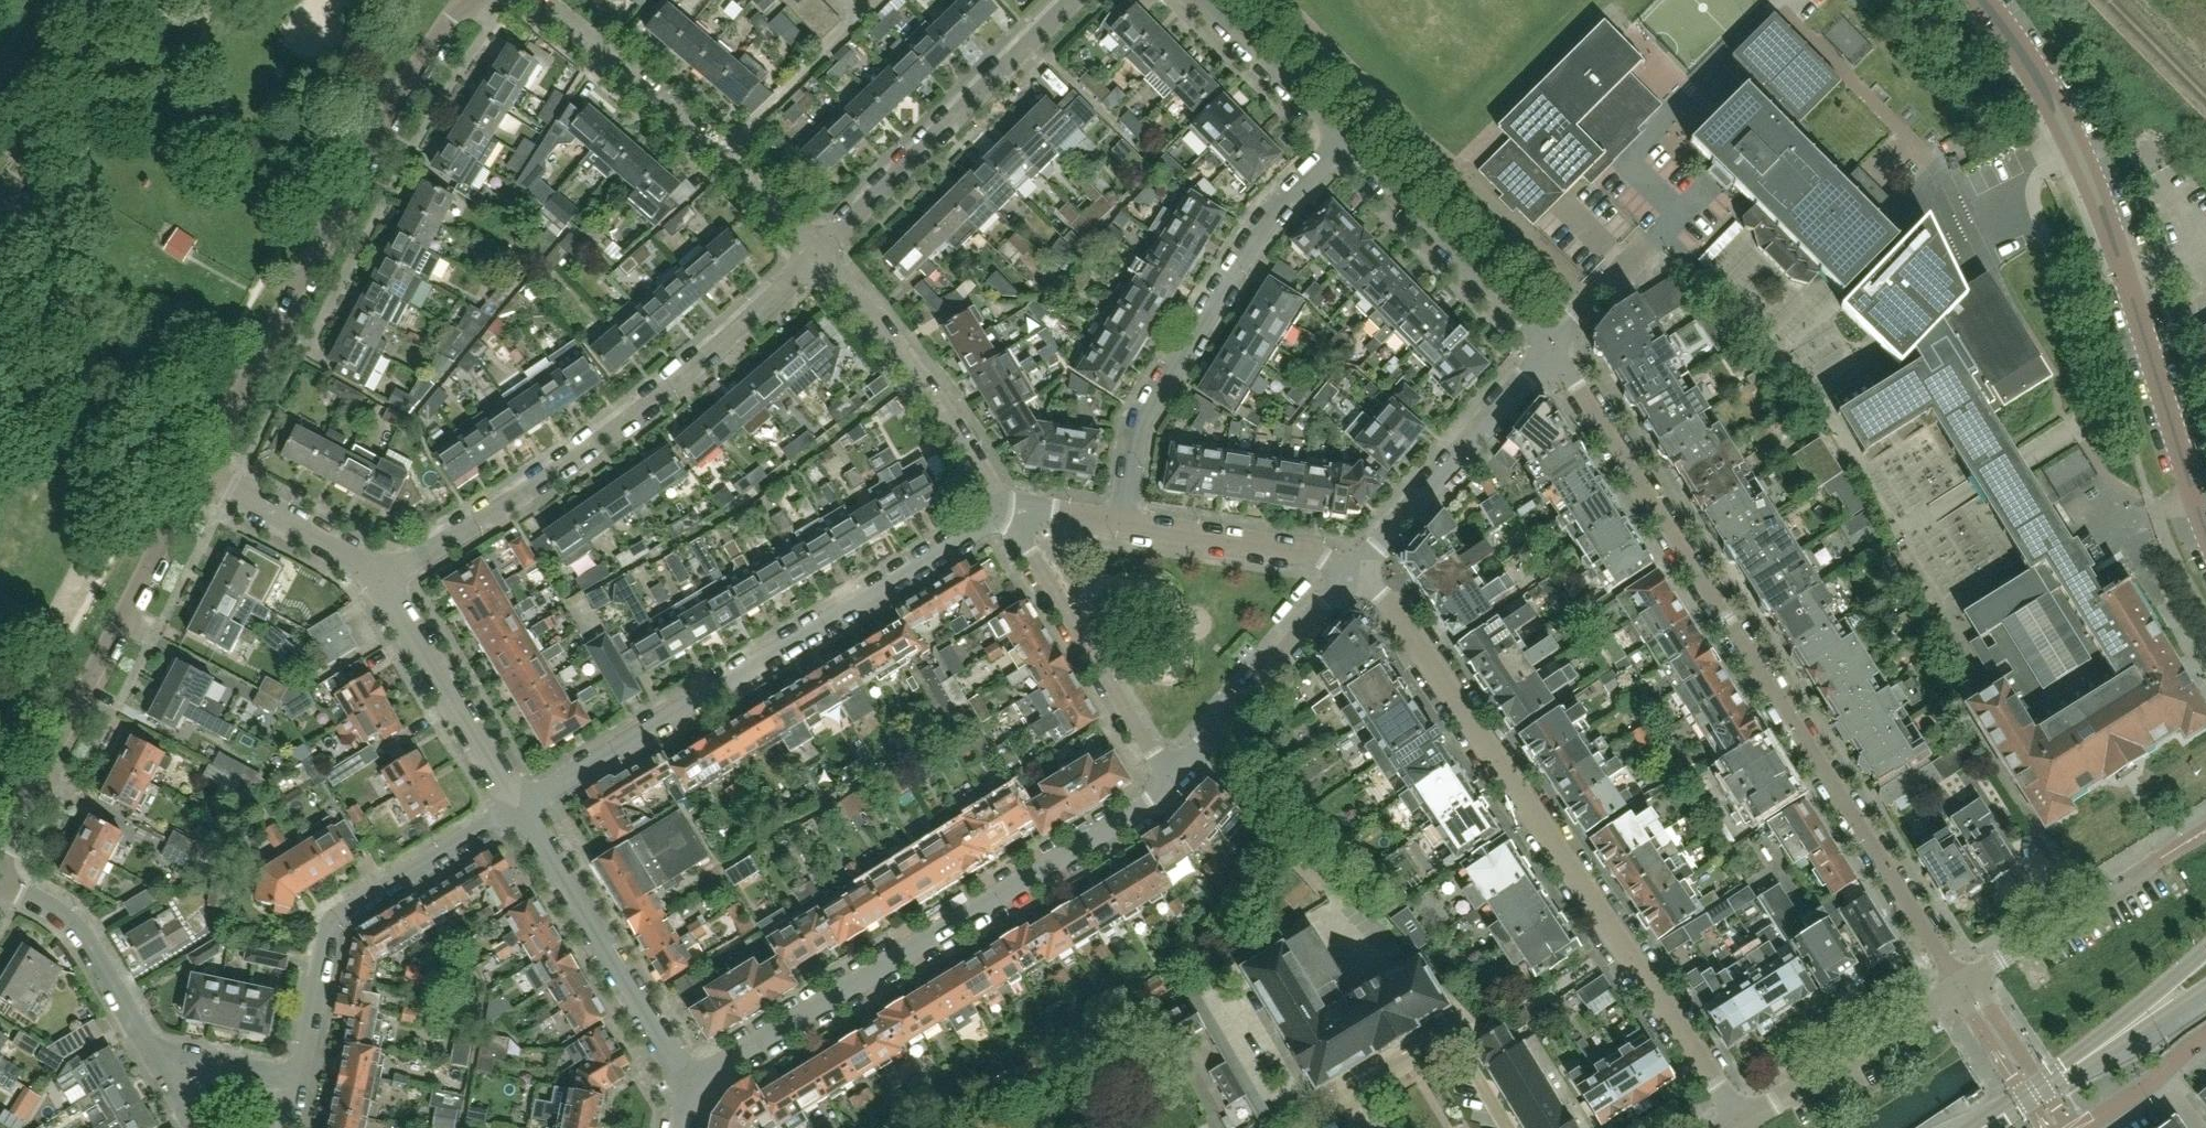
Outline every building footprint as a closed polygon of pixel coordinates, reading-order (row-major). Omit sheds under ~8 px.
[(753,1),(764,12),(773,3),(770,0),(754,0),(753,1)] [(805,0),(786,0),(783,2),(793,12),(805,0)] [(822,2),(820,0),(805,0),(793,12),(802,22),(822,2)] [(987,0),(962,0),(953,9),(975,32),(998,11),(987,0)] [(811,31),(831,12),(822,2),(802,22),(811,31)] [(1131,53),(1155,29),(1135,9),(1133,11),(1125,3),(1118,7),(1114,10),(1111,13),(1106,19),(1101,25),(1110,34),(1108,35),(1119,47),(1113,53),(1122,62),(1124,60),(1131,53)] [(670,48),(689,26),(665,6),(646,28),(670,48)] [(954,53),(975,32),(953,9),(931,29),(954,53)] [(890,30),(901,19),(894,11),(889,16),(883,10),(876,15),(890,30)] [(771,24),(783,36),(795,24),(783,12),(771,24)] [(821,41),(841,21),(831,12),(811,31),(821,41)] [(768,25),(757,14),(749,22),(759,33),(768,25)] [(1991,416),(2053,378),(1987,273),(1959,290),(1925,221),(1917,228),(1868,179),(1864,183),(1854,173),(1848,178),(1796,126),(1841,82),(1774,14),(1724,67),(1745,88),(1691,141),(1714,165),(1708,170),(1700,173),(1695,190),(1708,203),(1725,198),(1728,190),(1733,184),(1755,206),(1742,220),(1744,229),(1754,231),(1759,246),(1792,279),(1810,285),(1822,273),(1842,294),(1853,283),(1858,288),(1840,306),(1897,364),(1912,350),(1920,362),(1875,390),(1867,377),(1834,398),(1842,410),(1837,413),(1863,455),(1929,413),(2029,572),(1962,614),(1979,640),(1988,634),(1996,646),(1986,652),(1995,667),(2005,661),(2012,672),(1998,681),(2000,685),(1966,707),(2044,828),(2071,811),(2064,801),(2104,777),(2105,779),(2115,773),(2116,775),(2132,766),(2130,763),(2140,757),(2139,755),(2178,730),(2184,740),(2205,727),(2205,713),(2125,585),(2113,590),(2111,587),(2102,593),(2088,571),(2092,569),(2075,541),(2070,543),(1991,416)] [(890,30),(876,15),(865,26),(879,41),(890,30)] [(1608,159),(1662,105),(1630,73),(1641,63),(1642,64),(1644,62),(1604,22),(1498,127),(1510,139),(1478,171),(1533,226),(1583,176),(1591,184),(1590,184),(1591,185),(1614,162),(1613,161),(1612,163),(1608,159)] [(910,50),(932,73),(954,53),(931,29),(925,23),(904,44),(910,50)] [(693,68),(711,45),(689,26),(670,48),(693,68)] [(1154,71),(1175,49),(1155,29),(1131,53),(1124,60),(1144,80),(1154,71)] [(910,94),(932,73),(910,50),(904,44),(900,40),(890,49),(900,59),(889,70),(888,71),(910,94)] [(715,87),(735,65),(711,45),(693,68),(715,87)] [(858,61),(851,53),(844,46),(833,57),(839,63),(847,71),(858,61)] [(521,89),(536,65),(510,48),(494,72),(521,89)] [(1173,91),(1195,69),(1175,49),(1154,71),(1173,91)] [(739,107),(740,106),(751,116),(771,96),(749,77),(757,66),(744,54),(735,65),(715,87),(739,107)] [(836,82),(847,71),(839,63),(828,74),(836,82)] [(1173,91),(1200,118),(1214,104),(1208,98),(1215,90),(1195,69),(1173,91)] [(866,92),(889,115),(910,94),(888,71),(866,92)] [(505,113),(521,89),(494,72),(479,96),(505,113)] [(1092,92),(1100,84),(1089,72),(1081,80),(1092,92)] [(1111,95),(1100,84),(1092,92),(1103,103),(1111,95)] [(1073,90),(1054,108),(1046,100),(1026,121),(1054,150),(1055,151),(1078,128),(1081,131),(1098,115),(1073,90)] [(557,111),(565,98),(556,92),(547,105),(557,111)] [(889,115),(866,92),(845,112),(867,136),(889,115)] [(803,113),(815,102),(807,94),(796,105),(803,113)] [(490,137),(505,113),(479,96),(464,120),(490,137)] [(1214,104),(1200,118),(1189,129),(1208,149),(1242,116),(1222,96),(1214,104)] [(590,152),(612,127),(588,107),(583,113),(567,104),(547,136),(560,144),(572,144),(575,139),(590,152)] [(548,125),(557,111),(547,105),(539,119),(548,125)] [(792,124),(803,113),(796,105),(784,116),(792,124)] [(867,136),(845,112),(839,106),(817,127),(845,157),(867,136)] [(1132,132),(1140,124),(1129,113),(1121,121),(1132,132)] [(1227,168),(1261,135),(1253,127),(1254,124),(1248,118),(1244,119),(1242,116),(1208,149),(1210,150),(1227,168)] [(499,142),(490,137),(464,120),(449,144),(484,166),(499,142)] [(1035,169),(1054,150),(1026,121),(1005,141),(1034,170),(1035,169)] [(1143,143),(1151,135),(1140,124),(1132,132),(1143,143)] [(613,172),(634,147),(612,127),(590,152),(578,166),(588,174),(593,167),(607,179),(613,172)] [(845,157),(817,127),(795,149),(823,178),(845,157)] [(1275,145),(1271,146),(1261,135),(1227,168),(1247,188),(1280,155),(1281,151),(1275,145)] [(547,136),(517,183),(528,192),(546,173),(545,160),(560,144),(547,136)] [(526,159),(535,146),(525,140),(517,153),(526,159)] [(1123,140),(1112,151),(1140,178),(1151,168),(1123,140)] [(1030,178),(1028,176),(1034,170),(1005,141),(985,160),(1007,182),(1017,191),(1030,178)] [(484,166),(449,144),(433,168),(460,185),(456,191),(478,206),(485,196),(471,187),(484,166)] [(636,191),(657,166),(634,147),(613,172),(636,191)] [(518,173),(526,159),(517,153),(508,167),(518,173)] [(1007,182),(985,160),(965,180),(987,202),(998,212),(1017,192),(1017,191),(1007,182)] [(669,200),(681,186),(657,166),(636,191),(629,200),(658,225),(676,208),(669,200)] [(1202,195),(1212,185),(1206,178),(1194,190),(1202,195)] [(987,202),(965,180),(945,200),(967,222),(976,231),(978,232),(988,222),(998,212),(987,202)] [(452,199),(425,184),(411,210),(439,224),(452,199)] [(1210,200),(1218,191),(1212,185),(1202,195),(1210,200)] [(1091,186),(1083,194),(1093,205),(1101,197),(1091,186)] [(1154,203),(1159,195),(1148,188),(1142,195),(1154,203)] [(1227,216),(1188,191),(1173,214),(1210,238),(1215,230),(1217,231),(1227,216)] [(567,204),(555,194),(547,202),(559,213),(567,204)] [(1154,203),(1142,195),(1136,202),(1149,210),(1154,203)] [(1934,214),(1970,270),(1999,252),(1963,196),(1934,214)] [(1093,205),(1082,216),(1093,227),(1113,208),(1101,197),(1093,205)] [(967,222),(945,200),(925,220),(947,242),(956,251),(976,231),(967,222)] [(1312,261),(1320,254),(1352,222),(1332,202),(1316,218),(1315,218),(1306,227),(1292,241),(1312,261)] [(544,207),(535,217),(537,219),(549,229),(558,237),(567,226),(556,217),(544,207)] [(684,225),(696,215),(688,207),(677,217),(684,225)] [(411,210),(398,235),(425,249),(439,224),(411,210)] [(1210,238),(1173,214),(1159,236),(1198,261),(1207,247),(1205,245),(1210,238)] [(1071,225),(1070,226),(1085,240),(1093,227),(1082,216),(1081,215),(1071,225)] [(684,225),(677,217),(665,227),(673,235),(684,225)] [(947,242),(925,220),(905,240),(928,261),(947,242)] [(592,241),(599,233),(588,222),(580,231),(592,241)] [(1367,236),(1366,237),(1352,222),(1320,254),(1330,264),(1327,267),(1336,277),(1369,243),(1371,241),(1367,236)] [(1126,237),(1112,225),(1106,232),(1117,241),(1120,243),(1126,237)] [(177,227),(163,249),(183,262),(197,240),(177,227)] [(548,249),(558,237),(549,229),(539,241),(548,249)] [(749,255),(727,230),(704,251),(726,275),(749,255)] [(1071,231),(1064,238),(1077,251),(1084,243),(1071,231)] [(1111,249),(1117,241),(1106,232),(1100,240),(1111,249)] [(604,251),(611,243),(599,233),(592,241),(604,251)] [(1011,241),(1023,253),(1031,246),(1018,233),(1011,241)] [(398,235),(385,260),(412,274),(422,280),(427,282),(440,257),(425,249),(398,235)] [(1189,275),(1198,261),(1159,236),(1145,259),(1182,282),(1187,274),(1189,275)] [(938,272),(928,261),(905,240),(885,260),(907,282),(919,270),(929,281),(938,272)] [(537,261),(548,249),(539,241),(529,253),(537,261)] [(1344,285),(1347,282),(1357,292),(1388,263),(1390,260),(1378,248),(1376,250),(1369,243),(1336,277),(1344,285)] [(558,264),(568,252),(559,245),(549,257),(558,264)] [(726,275),(704,251),(699,245),(678,262),(679,263),(677,265),(681,270),(703,295),(726,275)] [(614,269),(624,258),(611,247),(602,258),(614,269)] [(638,266),(649,256),(642,248),(630,258),(638,266)] [(548,276),(558,264),(549,257),(539,269),(548,276)] [(638,266),(630,258),(619,268),(626,276),(638,266)] [(1182,282),(1145,259),(1131,281),(1170,306),(1179,291),(1177,290),(1182,282)] [(371,285),(409,305),(422,280),(412,274),(385,260),(371,285)] [(1296,276),(1290,269),(1278,262),(1270,275),(1286,286),(1296,276)] [(437,263),(432,282),(443,285),(448,267),(437,263)] [(1355,295),(1362,302),(1356,308),(1368,320),(1409,279),(1397,267),(1394,269),(1388,263),(1357,292),(1355,295)] [(1088,285),(1093,277),(1081,269),(1076,277),(1088,285)] [(703,295),(681,270),(659,290),(680,315),(703,295)] [(1021,296),(997,272),(986,282),(1001,297),(1020,297),(1021,296)] [(508,296),(518,284),(509,276),(499,288),(508,296)] [(1083,293),(1088,285),(1076,277),(1071,285),(1083,293)] [(1692,300),(1670,278),(1643,295),(1659,321),(1673,312),(1677,319),(1696,308),(1691,300),(1692,300)] [(964,299),(977,287),(969,279),(960,288),(959,286),(955,290),(964,299)] [(1369,358),(1393,334),(1392,334),(1428,299),(1428,298),(1425,300),(1419,294),(1422,292),(1409,279),(1368,320),(1380,332),(1374,338),(1375,338),(1362,351),(1369,358)] [(935,293),(936,292),(931,287),(930,289),(922,281),(914,289),(926,301),(935,293)] [(1170,306),(1131,281),(1117,303),(1154,326),(1159,318),(1161,320),(1170,306)] [(1264,289),(1263,288),(1253,302),(1288,324),(1302,301),(1270,281),(1264,289)] [(1322,289),(1316,283),(1302,296),(1310,301),(1322,289)] [(358,310),(385,324),(396,330),(409,305),(371,285),(358,310)] [(508,296),(499,288),(489,301),(498,308),(508,296)] [(1317,308),(1331,295),(1324,288),(1322,289),(1310,301),(1317,308)] [(680,315),(659,290),(636,310),(658,335),(680,315)] [(517,313),(527,301),(519,293),(509,305),(517,313)] [(940,315),(948,307),(935,293),(926,301),(940,315)] [(1438,313),(1440,311),(1428,299),(1392,334),(1393,334),(1393,335),(1397,331),(1406,341),(1403,344),(1411,353),(1445,320),(1445,319),(1438,313)] [(1666,340),(1653,321),(1651,322),(1636,299),(1613,314),(1594,338),(1593,342),(1594,344),(1593,348),(1594,349),(1595,353),(1597,355),(1601,357),(1603,357),(1613,373),(1613,372),(1614,373),(1663,342),(1666,340)] [(658,335),(636,310),(629,302),(607,322),(614,330),(635,354),(658,335)] [(1049,312),(1036,302),(1029,307),(1041,324),(1042,322),(1047,314),(1049,312)] [(1245,316),(1246,317),(1241,325),(1278,348),(1279,348),(1285,340),(1279,337),(1288,324),(1253,302),(1245,316)] [(1154,326),(1117,303),(1103,325),(1142,350),(1151,336),(1149,335),(1154,326)] [(471,341),(481,328),(491,316),(471,305),(456,328),(462,333),(471,341)] [(507,324),(517,313),(509,305),(499,317),(507,324)] [(1064,315),(1052,307),(1049,312),(1047,314),(1058,322),(1064,315)] [(957,351),(994,329),(993,327),(982,334),(978,327),(983,324),(974,309),(943,328),(957,351)] [(382,355),(388,343),(378,338),(385,324),(358,310),(345,335),(372,349),(382,355)] [(1058,322),(1047,314),(1042,322),(1053,330),(1058,322)] [(1707,314),(1697,320),(1707,334),(1719,327),(1707,314)] [(1431,372),(1466,338),(1466,337),(1447,317),(1445,319),(1445,320),(1411,353),(1431,372)] [(534,324),(528,328),(532,334),(538,330),(534,324)] [(833,347),(832,348),(812,325),(766,365),(787,390),(812,368),(826,384),(832,378),(841,349),(833,347)] [(1133,365),(1142,350),(1103,325),(1089,347),(1125,371),(1130,363),(1133,365)] [(1264,370),(1278,348),(1241,325),(1240,326),(1238,327),(1230,338),(1232,340),(1227,347),(1264,370)] [(2198,331),(2205,358),(2205,326),(2198,331)] [(971,374),(1007,352),(994,329),(957,351),(971,374)] [(635,354),(614,330),(591,350),(612,374),(635,354)] [(1342,330),(1334,337),(1342,346),(1350,339),(1342,330)] [(461,353),(471,341),(462,333),(452,345),(461,353)] [(333,374),(364,390),(382,355),(372,349),(345,335),(331,361),(338,364),(333,374)] [(1342,346),(1334,337),(1324,347),(1332,356),(1342,346)] [(1479,356),(1479,351),(1466,338),(1431,372),(1428,374),(1453,400),(1473,380),(1474,381),(1475,380),(1474,378),(1474,376),(1485,365),(1478,358),(1479,356)] [(478,360),(488,348),(479,341),(469,353),(478,360)] [(1689,375),(1678,358),(1675,360),(1663,342),(1614,373),(1624,389),(1623,390),(1624,391),(1623,396),(1630,407),(1635,408),(1636,409),(1637,409),(1636,409),(1689,375)] [(1056,355),(1051,347),(1039,354),(1044,362),(1056,355)] [(1123,380),(1121,378),(1125,371),(1089,347),(1074,370),(1113,395),(1123,380)] [(1264,370),(1227,347),(1223,354),(1221,353),(1212,368),(1250,392),(1259,377),(1264,370)] [(978,392),(980,391),(984,398),(1025,373),(1010,350),(1007,352),(971,374),(968,376),(978,392)] [(468,372),(478,360),(469,353),(459,365),(468,372)] [(602,382),(584,355),(559,372),(577,399),(602,382)] [(1061,363),(1056,355),(1044,362),(1049,370),(1061,363)] [(1402,364),(1395,357),(1384,367),(1391,375),(1402,364)] [(577,399),(559,372),(552,361),(527,378),(534,389),(552,416),(577,399)] [(1322,382),(1328,375),(1316,364),(1310,370),(1322,382)] [(787,390),(766,365),(743,385),(764,409),(787,390)] [(434,385),(444,373),(435,366),(425,378),(434,385)] [(1212,368),(1202,383),(1204,384),(1199,392),(1235,415),(1258,429),(1265,422),(1241,407),(1250,392),(1212,368)] [(1070,382),(1071,374),(1065,370),(1062,376),(1070,382)] [(1022,407),(1039,397),(1025,373),(984,398),(989,406),(987,407),(996,422),(998,421),(1022,407)] [(1078,391),(1080,379),(1071,374),(1070,382),(1069,390),(1078,391)] [(1708,411),(1696,392),(1699,391),(1689,375),(1636,409),(1637,409),(1659,443),(1711,410),(1710,409),(1708,411)] [(881,376),(876,380),(883,391),(889,387),(881,376)] [(424,397),(434,385),(425,378),(415,390),(424,397)] [(1087,398),(1089,385),(1080,379),(1078,391),(1077,396),(1087,398)] [(1298,381),(1292,388),(1306,400),(1312,393),(1298,381)] [(344,399),(349,389),(336,382),(331,392),(344,399)] [(1417,437),(1423,429),(1369,383),(1363,391),(1384,410),(1373,423),(1408,453),(1419,439),(1417,437)] [(764,409),(743,385),(720,404),(741,429),(764,409)] [(1410,411),(1420,399),(1403,385),(1393,396),(1410,411)] [(1306,400),(1292,388),(1286,396),(1300,408),(1306,400)] [(358,406),(363,396),(349,389),(344,399),(358,406)] [(420,402),(396,389),(389,402),(410,413),(420,402)] [(438,408),(448,396),(439,389),(429,401),(438,408)] [(552,416),(534,389),(509,406),(527,433),(552,416)] [(1206,423),(1216,408),(1196,395),(1189,407),(1200,414),(1191,428),(1202,435),(1204,427),(1206,423)] [(864,406),(857,397),(844,406),(851,415),(864,406)] [(428,420),(438,408),(429,401),(419,413),(428,420)] [(1572,442),(1555,415),(1556,415),(1548,402),(1539,402),(1507,440),(1520,450),(1531,468),(1572,442)] [(878,431),(905,419),(898,403),(871,415),(878,431)] [(741,429),(720,404),(698,424),(719,448),(741,429)] [(527,433),(509,406),(484,423),(502,450),(527,433)] [(851,415),(844,406),(831,416),(838,425),(851,415)] [(1038,471),(1047,422),(1030,420),(1022,407),(998,421),(1010,441),(1008,442),(1024,468),(1038,471)] [(1214,428),(1224,413),(1216,408),(1206,423),(1214,428)] [(402,416),(388,409),(383,419),(396,426),(402,416)] [(1730,447),(1717,427),(1716,426),(1719,424),(1717,420),(1717,418),(1711,410),(1659,443),(1658,443),(1658,445),(1658,448),(1659,453),(1660,455),(1664,459),(1666,460),(1669,460),(1669,461),(1670,461),(1681,478),(1730,447)] [(1296,420),(1310,432),(1312,421),(1303,413),(1296,420)] [(502,450),(484,423),(478,415),(454,432),(459,440),(478,466),(502,450)] [(410,434),(415,424),(402,416),(396,426),(410,434)] [(323,442),(313,436),(319,426),(303,418),(298,428),(283,421),(271,445),(283,451),(281,456),(308,470),(323,442)] [(1351,427),(1340,418),(1333,426),(1337,429),(1344,435),(1351,427)] [(822,419),(817,423),(825,433),(833,426),(827,419),(822,419)] [(1239,438),(1241,424),(1234,419),(1231,424),(1229,436),(1239,438)] [(1335,440),(1337,429),(1333,426),(1328,421),(1326,438),(1335,440)] [(1065,472),(1073,426),(1047,422),(1038,471),(1056,473),(1056,471),(1065,472)] [(1390,474),(1408,453),(1373,423),(1355,444),(1358,447),(1390,474)] [(719,448),(698,424),(675,443),(696,468),(719,448)] [(1285,426),(1276,424),(1273,438),(1283,439),(1285,426)] [(1092,477),(1099,431),(1073,426),(1065,472),(1075,474),(1074,476),(1091,479),(1091,477),(1092,477)] [(335,485),(350,456),(339,450),(346,438),(330,430),(323,442),(308,470),(335,485)] [(816,441),(809,432),(796,442),(803,451),(816,441)] [(478,466),(459,440),(434,457),(453,484),(478,466)] [(1814,491),(1841,474),(1825,448),(1823,450),(1817,440),(1791,457),(1814,491)] [(1588,467),(1582,458),(1583,457),(1573,441),(1572,442),(1531,468),(1527,470),(1536,484),(1533,487),(1540,498),(1588,467)] [(803,451),(796,442),(783,452),(789,461),(803,451)] [(1192,495),(1200,446),(1173,442),(1167,479),(1164,479),(1161,481),(1160,486),(1161,489),(1164,491),(1183,494),(1183,493),(1192,495)] [(355,446),(350,456),(335,485),(362,499),(377,470),(382,460),(355,446)] [(1219,497),(1227,450),(1200,446),(1192,495),(1192,496),(1214,499),(1218,497),(1219,497)] [(1368,499),(1390,474),(1358,447),(1352,454),(1360,461),(1357,464),(1361,467),(1356,472),(1352,472),(1352,471),(1331,468),(1324,514),(1323,517),(1345,520),(1346,514),(1353,516),(1368,498),(1368,499)] [(1755,481),(1744,463),(1741,465),(1730,447),(1681,478),(1692,497),(1692,498),(1691,503),(1697,512),(1702,513),(1703,514),(1755,481)] [(888,470),(899,464),(890,448),(879,455),(888,470)] [(686,476),(668,449),(642,466),(661,493),(686,476)] [(1245,501),(1253,455),(1227,450),(1219,497),(1231,499),(1233,502),(1241,504),(1243,501),(1245,501)] [(915,515),(899,489),(888,470),(879,455),(868,461),(880,480),(878,484),(867,491),(875,503),(890,529),(915,515)] [(1271,505),(1279,459),(1253,455),(1245,501),(1248,502),(1250,505),(1258,506),(1261,503),(1271,505)] [(939,500),(930,485),(936,482),(922,458),(902,470),(899,464),(888,470),(899,489),(915,515),(939,500)] [(1304,468),(1305,468),(1305,463),(1279,459),(1271,505),(1284,507),(1285,511),(1297,512),(1304,468)] [(409,474),(382,460),(377,470),(362,499),(389,513),(395,502),(408,509),(423,501),(409,474)] [(661,493),(642,466),(618,483),(636,510),(661,493)] [(1324,514),(1331,468),(1320,466),(1319,470),(1305,468),(1304,468),(1297,512),(1314,515),(1315,512),(1324,514)] [(1559,520),(1603,491),(1605,490),(1594,474),(1593,475),(1588,467),(1540,498),(1546,507),(1549,504),(1559,519),(1559,520)] [(766,478),(760,469),(747,478),(754,487),(766,478)] [(864,484),(855,469),(844,475),(853,490),(864,484)] [(1853,483),(1846,473),(1822,487),(1829,498),(1853,483)] [(1488,476),(1479,481),(1484,489),(1493,484),(1488,476)] [(754,487),(747,478),(734,487),(741,496),(754,487)] [(1774,517),(1762,498),(1765,496),(1755,481),(1703,514),(1704,514),(1717,533),(1724,547),(1724,548),(1725,549),(1774,517)] [(636,510),(618,483),(593,500),(611,527),(636,510)] [(829,504),(839,498),(830,483),(820,489),(829,504)] [(1575,544),(1621,515),(1616,507),(1614,508),(1603,491),(1559,520),(1559,519),(1555,522),(1562,532),(1565,529),(1575,544)] [(1480,505),(1494,527),(1512,516),(1499,493),(1480,505)] [(806,498),(795,504),(804,519),(815,513),(806,498)] [(611,527),(593,500),(568,517),(587,544),(611,527)] [(1533,502),(1515,514),(1518,519),(1537,507),(1533,502)] [(890,529),(875,503),(850,518),(866,544),(890,529)] [(866,544),(850,518),(843,506),(819,520),(826,532),(842,558),(866,544)] [(790,527),(781,512),(771,518),(780,534),(790,527)] [(701,523),(695,513),(681,521),(687,531),(701,523)] [(1461,551),(1450,536),(1456,532),(1443,513),(1405,557),(1405,566),(1415,582),(1453,556),(1461,551)] [(1581,561),(1587,571),(1635,540),(1630,532),(1631,531),(1621,515),(1575,544),(1584,558),(1581,561)] [(1796,552),(1785,533),(1787,532),(1777,515),(1774,517),(1725,549),(1724,555),(1730,564),(1735,564),(1735,565),(1736,565),(1748,583),(1796,552)] [(1857,516),(1844,524),(1852,535),(1864,528),(1857,516)] [(587,544),(568,517),(543,534),(566,568),(592,551),(587,544)] [(674,539),(687,531),(681,521),(668,529),(674,539)] [(745,616),(769,601),(753,575),(724,525),(717,529),(726,545),(722,547),(734,567),(733,572),(733,573),(723,579),(745,616)] [(755,548),(766,542),(757,527),(747,533),(755,548)] [(842,558),(826,532),(802,546),(817,573),(842,558)] [(509,546),(525,571),(537,564),(522,538),(509,546)] [(718,570),(709,555),(699,538),(688,544),(707,577),(718,570)] [(1639,544),(1638,545),(1635,540),(1587,571),(1593,581),(1597,578),(1607,594),(1653,565),(1639,544)] [(793,587),(817,573),(802,546),(793,552),(787,542),(772,551),(777,561),(793,587)] [(1415,582),(1434,609),(1472,584),(1483,576),(1476,566),(1493,554),(1484,542),(1456,561),(1453,556),(1415,582)] [(649,553),(643,543),(630,551),(636,561),(649,553)] [(227,556),(213,581),(244,597),(244,598),(255,604),(263,608),(285,568),(246,547),(238,562),(227,556)] [(636,561),(630,551),(616,558),(622,568),(636,561)] [(691,578),(676,552),(664,559),(680,585),(691,578)] [(1822,586),(1811,569),(1808,571),(1796,552),(1748,583),(1759,601),(1759,607),(1761,612),(1765,616),(1769,619),(1819,587),(1819,588),(1822,586)] [(460,607),(461,608),(496,587),(503,583),(505,581),(498,569),(492,572),(485,561),(447,585),(454,596),(452,600),(456,607),(460,607)] [(769,601),(793,587),(777,561),(753,575),(769,601)] [(942,582),(930,589),(944,612),(964,600),(970,572),(971,571),(965,562),(942,576),(941,580),(942,582)] [(970,572),(964,600),(977,622),(1000,608),(991,595),(993,594),(994,591),(979,567),(971,571),(970,572)] [(504,584),(509,592),(532,578),(527,570),(516,577),(504,584)] [(629,571),(622,575),(624,579),(625,580),(629,586),(636,582),(629,571)] [(591,572),(576,581),(583,592),(597,584),(591,572)] [(1631,622),(1673,596),(1658,572),(1616,599),(1631,622)] [(652,589),(650,590),(658,605),(669,599),(654,574),(646,579),(652,589)] [(629,586),(625,580),(624,579),(622,575),(611,581),(614,586),(612,603),(626,605),(634,620),(645,614),(629,586)] [(1472,584),(1434,609),(1453,637),(1491,611),(1487,606),(1494,601),(1498,608),(1519,594),(1506,575),(1489,586),(1483,576),(1472,584)] [(745,616),(723,579),(699,594),(720,630),(745,616)] [(244,598),(244,597),(213,581),(200,606),(231,622),(244,598)] [(502,598),(510,594),(509,592),(504,584),(503,583),(496,587),(461,608),(468,620),(466,624),(471,631),(475,631),(476,631),(510,610),(502,598)] [(1844,620),(1833,603),(1830,605),(1819,588),(1819,587),(1769,619),(1770,619),(1771,619),(1792,652),(1791,652),(1792,653),(1844,620)] [(898,609),(896,613),(902,623),(909,634),(944,612),(930,589),(899,608),(898,609)] [(720,630),(699,594),(674,608),(696,645),(720,630)] [(1631,622),(1646,646),(1687,619),(1673,596),(1631,622)] [(523,615),(535,607),(530,599),(518,606),(523,615)] [(998,638),(1006,634),(1011,643),(1041,625),(1026,601),(989,623),(998,638)] [(263,608),(255,604),(250,613),(264,621),(269,611),(263,608)] [(187,632),(217,648),(231,622),(200,606),(187,632)] [(510,610),(476,631),(475,631),(482,643),(480,646),(485,654),(489,654),(524,634),(515,619),(523,615),(518,606),(510,611),(510,610)] [(1477,673),(1521,643),(1514,633),(1536,618),(1527,606),(1500,625),(1496,619),(1458,645),(1477,673)] [(696,645),(674,608),(651,623),(656,633),(672,659),(696,645)] [(313,643),(342,626),(335,614),(307,632),(313,643)] [(964,615),(957,619),(964,630),(971,626),(964,615)] [(550,618),(544,622),(532,630),(537,638),(556,626),(550,618)] [(1382,661),(1371,643),(1370,644),(1364,635),(1369,631),(1360,619),(1351,618),(1316,658),(1320,661),(1328,673),(1319,680),(1330,696),(1381,661),(1382,661)] [(957,619),(949,624),(957,635),(964,630),(957,619)] [(1646,646),(1661,669),(1702,642),(1687,619),(1646,646)] [(1863,657),(1853,640),(1855,639),(1844,620),(1792,653),(1791,660),(1797,669),(1802,669),(1803,670),(1804,670),(1815,688),(1863,657)] [(672,659),(656,633),(651,623),(625,638),(647,674),(672,659)] [(872,641),(868,643),(878,661),(889,654),(900,670),(908,665),(906,661),(920,652),(916,645),(909,634),(902,623),(872,641)] [(1055,648),(1041,625),(1011,643),(1015,649),(1008,654),(1018,670),(1055,648)] [(320,654),(349,637),(342,626),(313,643),(320,654)] [(241,629),(236,638),(251,646),(256,636),(241,629)] [(524,634),(489,654),(496,665),(494,669),(499,677),(503,677),(504,678),(538,657),(524,634)] [(619,634),(612,638),(621,654),(628,650),(619,634)] [(327,665),(355,648),(349,637),(320,654),(327,665)] [(638,692),(604,638),(589,648),(622,702),(638,692)] [(1527,653),(1521,643),(1477,673),(1496,700),(1534,674),(1530,669),(1558,650),(1550,638),(1527,653)] [(306,658),(285,641),(276,652),(297,669),(306,658)] [(922,641),(916,645),(920,652),(922,656),(923,656),(929,652),(922,641)] [(1675,692),(1717,666),(1702,642),(1661,669),(1675,692)] [(868,643),(844,658),(862,687),(876,679),(879,683),(892,675),(900,670),(889,654),(878,661),(868,643)] [(988,656),(999,649),(996,644),(985,650),(988,656)] [(563,653),(558,645),(546,652),(551,660),(563,653)] [(1040,689),(1069,671),(1055,648),(1018,670),(1018,671),(1006,678),(1012,687),(1031,675),(1039,689),(1040,689)] [(991,662),(1003,655),(999,649),(988,656),(991,662)] [(1609,657),(1615,666),(1627,659),(1621,650),(1609,657)] [(518,701),(552,680),(538,657),(504,678),(510,688),(508,692),(513,700),(517,700),(518,701)] [(1922,743),(1900,709),(1922,695),(1912,680),(1899,688),(1897,685),(1889,691),(1878,674),(1875,675),(1863,657),(1815,688),(1827,705),(1826,706),(1826,708),(1826,713),(1829,718),(1834,721),(1837,722),(1837,723),(1838,723),(1859,757),(1860,759),(1858,764),(1864,774),(1871,775),(1877,785),(1903,768),(1906,772),(1928,758),(1919,744),(1922,743)] [(817,668),(806,675),(809,679),(819,696),(831,689),(841,706),(852,725),(860,720),(858,716),(873,706),(862,687),(844,658),(820,672),(817,668)] [(188,703),(202,710),(208,700),(208,699),(204,697),(213,680),(172,659),(158,687),(188,703)] [(965,670),(958,659),(947,666),(953,677),(965,670)] [(1553,703),(1549,697),(1577,678),(1569,666),(1564,670),(1557,659),(1534,674),(1496,700),(1515,728),(1553,703)] [(1627,659),(1615,666),(1619,673),(1631,666),(1627,659)] [(1407,689),(1401,679),(1395,679),(1394,678),(1393,678),(1381,661),(1330,696),(1311,708),(1317,716),(1339,701),(1346,712),(1342,714),(1354,731),(1405,696),(1406,696),(1405,694),(1407,689)] [(955,708),(941,684),(931,666),(920,672),(949,721),(960,715),(955,708)] [(1675,692),(1690,715),(1732,689),(1717,666),(1675,692)] [(341,705),(350,720),(383,700),(382,699),(386,697),(378,684),(374,686),(368,676),(359,682),(350,667),(334,677),(343,691),(335,696),(341,705)] [(577,676),(572,668),(560,675),(565,683),(577,676)] [(1084,694),(1069,671),(1040,689),(1039,689),(1033,692),(1047,715),(1048,716),(1084,694)] [(1607,692),(1620,683),(1613,672),(1600,681),(1607,692)] [(279,702),(287,688),(266,677),(259,691),(279,702)] [(953,677),(941,684),(955,708),(967,701),(964,694),(968,691),(962,681),(957,683),(953,677)] [(907,696),(919,689),(912,678),(901,685),(907,696)] [(809,679),(786,693),(804,723),(809,731),(824,722),(821,717),(833,710),(841,706),(831,689),(819,696),(809,679)] [(1642,679),(1631,687),(1636,695),(1647,688),(1642,679)] [(552,680),(518,701),(524,711),(522,715),(527,722),(530,722),(532,724),(566,703),(566,702),(552,680)] [(235,728),(217,718),(202,710),(188,703),(158,687),(143,715),(174,731),(182,716),(228,740),(235,728)] [(595,696),(590,688),(578,695),(583,703),(595,696)] [(1705,739),(1746,712),(1732,689),(1690,715),(1705,739)] [(274,713),(280,702),(279,702),(259,691),(253,702),(274,713)] [(291,720),(316,705),(307,692),(283,707),(291,720)] [(786,693),(750,715),(760,732),(772,725),(782,741),(791,736),(789,732),(804,723),(786,693)] [(1061,724),(1068,736),(1098,718),(1084,694),(1048,716),(1047,715),(1042,719),(1042,720),(1031,727),(1038,738),(1061,724)] [(1427,729),(1405,696),(1354,731),(1356,735),(1360,732),(1370,746),(1366,749),(1377,765),(1433,727),(1432,726),(1427,729)] [(969,702),(982,724),(992,718),(979,697),(969,702)] [(217,718),(223,708),(208,700),(202,710),(217,718)] [(401,730),(383,700),(350,720),(336,729),(342,740),(357,731),(365,745),(382,734),(385,739),(401,730)] [(572,732),(587,723),(577,706),(571,710),(566,703),(532,724),(538,734),(536,738),(541,745),(545,745),(546,748),(562,738),(565,740),(572,736),(572,732)] [(1563,717),(1558,710),(1520,735),(1537,760),(1575,735),(1588,725),(1584,719),(1586,717),(1578,706),(1563,717)] [(1719,762),(1761,736),(1746,712),(1705,739),(1717,757),(1719,762)] [(750,715),(727,729),(745,759),(758,751),(761,754),(782,741),(772,725),(760,732),(750,715)] [(1042,720),(1042,719),(1039,715),(1028,721),(1031,727),(1042,720)] [(1397,795),(1400,799),(1452,764),(1451,763),(1450,763),(1439,747),(1444,744),(1433,727),(1377,765),(1388,781),(1391,778),(1401,792),(1397,795)] [(727,729),(691,751),(701,768),(713,761),(723,777),(732,772),(730,768),(745,759),(727,729)] [(1554,785),(1592,760),(1604,752),(1608,749),(1601,739),(1585,749),(1575,735),(1537,760),(1554,785)] [(1779,766),(1773,755),(1761,736),(1719,762),(1717,764),(1709,769),(1717,782),(1719,786),(1723,783),(1731,796),(1779,766)] [(983,761),(993,755),(982,738),(972,744),(983,761)] [(167,771),(172,761),(131,739),(116,767),(149,784),(158,766),(167,771)] [(1922,793),(1942,780),(1980,756),(1969,739),(1904,780),(1902,776),(1880,790),(1880,798),(1885,807),(1895,802),(1901,811),(1924,797),(1922,793)] [(1022,765),(1008,741),(996,748),(1010,772),(1022,765)] [(306,742),(287,754),(302,763),(314,756),(306,742)] [(332,787),(361,770),(380,758),(372,745),(324,774),(332,787)] [(865,746),(857,751),(862,760),(863,759),(869,769),(877,765),(876,764),(865,746)] [(802,760),(795,749),(789,753),(796,764),(802,760)] [(691,751),(668,765),(674,776),(679,784),(681,787),(685,795),(700,786),(702,790),(723,777),(713,761),(701,768),(691,751)] [(923,752),(899,766),(908,781),(916,776),(921,784),(937,774),(923,752)] [(1607,781),(1622,771),(1615,760),(1611,762),(1604,752),(1592,760),(1554,785),(1570,809),(1608,783),(1607,781)] [(247,767),(219,753),(212,766),(240,781),(247,767)] [(430,777),(429,776),(433,774),(425,761),(421,763),(415,753),(382,773),(397,797),(430,777)] [(796,764),(789,753),(784,756),(790,767),(796,764)] [(658,754),(627,773),(641,796),(664,782),(669,790),(679,784),(674,776),(668,765),(663,756),(658,754)] [(1093,766),(1090,761),(1086,760),(1064,773),(1088,813),(1101,805),(1101,804),(1116,795),(1115,793),(1131,783),(1113,754),(1093,766)] [(314,756),(302,763),(307,770),(319,763),(314,756)] [(1462,782),(1464,781),(1452,764),(1400,799),(1411,815),(1415,812),(1424,826),(1420,829),(1423,833),(1474,799),(1473,798),(1462,782)] [(252,787),(240,781),(212,766),(209,765),(203,777),(245,799),(252,787)] [(1745,827),(1798,793),(1787,775),(1785,775),(1779,766),(1731,796),(1738,807),(1734,809),(1745,827)] [(134,812),(149,784),(116,767),(102,795),(134,812)] [(898,767),(879,778),(891,798),(910,786),(898,767)] [(608,779),(587,792),(592,801),(620,809),(641,796),(627,773),(613,781),(612,780),(608,779)] [(1088,813),(1064,773),(1042,786),(1041,790),(1045,796),(1025,808),(1033,824),(1034,823),(1042,838),(1058,828),(1059,830),(1074,820),(1075,821),(1088,813)] [(448,806),(430,777),(397,797),(412,822),(430,811),(433,816),(448,806)] [(1216,828),(1236,806),(1208,782),(1201,789),(1200,788),(1187,803),(1188,804),(1216,828)] [(858,792),(868,808),(884,799),(874,783),(858,792)] [(1570,809),(1587,834),(1634,802),(1625,789),(1616,795),(1608,783),(1570,809)] [(669,790),(668,791),(677,804),(681,801),(687,798),(685,795),(681,787),(679,784),(669,790)] [(1014,790),(1007,795),(1000,784),(983,795),(990,806),(990,805),(1010,838),(1033,824),(1025,808),(1014,790)] [(742,796),(736,785),(730,789),(737,800),(742,796)] [(737,800),(730,789),(725,792),(731,803),(737,800)] [(1010,838),(990,805),(990,806),(983,795),(960,808),(967,820),(965,820),(967,824),(987,857),(996,852),(993,848),(1009,838),(1010,838)] [(687,798),(681,801),(682,802),(688,812),(694,809),(690,802),(688,797),(687,798)] [(849,798),(840,803),(849,818),(858,812),(849,798)] [(1497,833),(1486,816),(1485,814),(1488,808),(1482,799),(1475,799),(1474,798),(1473,798),(1474,799),(1423,833),(1434,849),(1438,846),(1447,860),(1443,863),(1447,868),(1497,833)] [(1697,803),(1726,848),(1734,843),(1705,798),(1697,803)] [(1308,812),(1299,799),(1290,805),(1299,818),(1308,812)] [(2016,866),(1986,819),(1990,816),(1979,799),(1949,818),(1991,884),(2008,873),(2007,872),(2016,866)] [(1829,842),(1803,800),(1766,824),(1792,865),(1808,856),(1829,842)] [(395,801),(383,806),(389,820),(401,815),(395,801)] [(592,801),(583,806),(595,826),(598,826),(599,825),(611,845),(633,831),(620,809),(592,801)] [(1216,828),(1188,804),(1169,825),(1197,850),(1216,828)] [(363,816),(357,805),(347,811),(354,822),(363,816)] [(674,880),(709,859),(679,811),(592,864),(621,912),(651,894),(662,887),(674,880)] [(1592,841),(1609,866),(1654,836),(1648,828),(1657,822),(1650,812),(1635,822),(1630,815),(1592,841)] [(370,828),(363,817),(363,816),(354,822),(361,833),(370,828)] [(350,854),(361,847),(344,820),(333,827),(328,817),(302,834),(308,844),(328,876),(354,860),(350,854)] [(107,863),(122,835),(90,818),(75,846),(107,863)] [(987,857),(967,824),(942,839),(963,873),(978,863),(978,862),(987,857)] [(1169,825),(1161,830),(1161,829),(1142,841),(1152,856),(1163,873),(1192,855),(1197,850),(1169,825)] [(284,843),(274,826),(264,831),(275,849),(284,843)] [(1325,851),(1341,840),(1342,839),(1334,826),(1309,843),(1320,854),(1325,851)] [(370,828),(361,833),(365,841),(374,835),(370,828)] [(937,887),(961,872),(962,873),(963,873),(942,839),(936,829),(912,844),(918,854),(937,887)] [(1981,885),(1946,831),(1932,841),(1931,846),(1916,856),(1948,905),(1964,895),(1970,897),(1979,891),(1979,886),(1981,885)] [(204,849),(174,833),(167,845),(198,861),(204,849)] [(1654,836),(1609,866),(1625,890),(1677,855),(1679,854),(1672,844),(1663,850),(1654,836)] [(1332,861),(1348,850),(1341,840),(1325,851),(1332,861)] [(1523,859),(1517,859),(1503,840),(1488,850),(1487,849),(1474,858),(1474,859),(1460,869),(1471,885),(1462,892),(1475,912),(1482,907),(1485,905),(1528,876),(1527,874),(1530,869),(1523,859)] [(1855,883),(1829,842),(1808,856),(1833,896),(1840,892),(1855,883)] [(328,876),(308,844),(282,860),(301,892),(328,876)] [(191,872),(198,861),(167,845),(161,857),(191,872)] [(60,874),(92,891),(107,863),(75,846),(60,874)] [(1353,847),(1348,850),(1332,861),(1348,885),(1369,870),(1353,847)] [(464,873),(452,880),(465,902),(486,889),(493,862),(488,854),(464,868),(463,871),(464,873)] [(916,855),(893,869),(913,902),(937,887),(918,854),(916,855)] [(1686,865),(1684,866),(1677,855),(1625,890),(1642,914),(1686,885),(1684,882),(1693,876),(1686,865)] [(1163,873),(1152,856),(1127,871),(1147,903),(1172,888),(1163,873)] [(521,899),(513,885),(515,884),(516,881),(501,857),(493,862),(486,889),(500,912),(521,899)] [(301,892),(282,860),(263,871),(256,902),(275,906),(274,912),(290,915),(294,897),(301,892)] [(1231,887),(1214,860),(1202,867),(1219,894),(1231,887)] [(861,874),(854,862),(849,866),(856,877),(861,874)] [(913,902),(893,869),(889,863),(864,878),(868,885),(868,884),(888,917),(913,902)] [(735,886),(747,879),(739,864),(726,872),(735,886)] [(1276,893),(1295,875),(1287,866),(1268,883),(1276,893)] [(1103,886),(1122,918),(1147,903),(1127,871),(1103,886)] [(1285,902),(1304,884),(1295,875),(1276,893),(1285,902)] [(1553,912),(1528,876),(1485,905),(1497,923),(1487,930),(1500,948),(1553,912)] [(222,912),(228,882),(214,879),(208,909),(222,912)] [(465,902),(452,880),(418,901),(432,922),(464,903),(465,902)] [(674,888),(677,886),(674,880),(662,887),(665,893),(674,888)] [(812,881),(803,886),(810,900),(820,894),(812,881)] [(844,900),(863,932),(888,917),(868,884),(868,885),(844,900)] [(1292,910),(1311,893),(1304,884),(1285,902),(1292,910)] [(1696,914),(1697,915),(1719,900),(1715,893),(1697,904),(1694,899),(1695,898),(1686,885),(1642,914),(1658,939),(1696,914)] [(1856,965),(1836,933),(1827,920),(1821,910),(1801,923),(1777,885),(1756,899),(1767,914),(1767,915),(1773,925),(1815,991),(1819,989),(1819,990),(1820,989),(1823,993),(1826,996),(1834,991),(1833,986),(1831,983),(1837,979),(1836,978),(1856,965)] [(810,900),(803,886),(794,892),(802,905),(810,900)] [(1122,918),(1103,886),(1078,901),(1098,933),(1122,918)] [(131,918),(161,901),(154,888),(124,905),(131,918)] [(674,888),(665,893),(670,900),(678,895),(674,888)] [(1847,902),(1840,892),(1833,896),(1818,906),(1821,910),(1827,920),(1846,908),(1843,905),(1847,902)] [(665,918),(651,894),(621,912),(635,935),(665,918)] [(1865,896),(1846,908),(1827,920),(1836,933),(1843,929),(1855,949),(1861,945),(1869,958),(1875,955),(1878,959),(1892,950),(1888,944),(1894,941),(1865,896)] [(416,897),(381,918),(391,935),(402,928),(413,945),(422,939),(419,935),(434,926),(432,922),(418,901),(416,897)] [(508,948),(519,941),(549,923),(535,899),(504,917),(513,931),(501,938),(504,942),(493,949),(496,955),(508,948)] [(1169,905),(1175,916),(1185,910),(1179,899),(1169,905)] [(863,933),(863,932),(844,900),(818,915),(838,947),(847,942),(847,943),(863,933)] [(1098,933),(1078,901),(1070,906),(1069,905),(1053,915),(1074,948),(1098,933)] [(1475,912),(1466,918),(1470,924),(1486,913),(1482,907),(1475,912)] [(481,914),(487,924),(496,918),(490,908),(481,914)] [(811,958),(792,926),(793,926),(783,909),(757,925),(778,959),(787,973),(788,972),(811,958)] [(189,939),(178,920),(176,921),(170,911),(156,919),(157,920),(125,939),(142,968),(148,965),(148,966),(156,961),(156,960),(172,950),(189,939)] [(838,947),(818,915),(816,911),(793,926),(792,926),(811,958),(828,948),(830,952),(838,947)] [(1578,949),(1565,930),(1567,924),(1561,915),(1555,915),(1553,912),(1500,948),(1513,967),(1522,961),(1534,978),(1549,969),(1549,970),(1563,960),(1563,959),(1578,949)] [(482,927),(487,924),(481,914),(475,917),(482,927)] [(1074,948),(1053,915),(1052,916),(1053,917),(1051,917),(1048,914),(1027,927),(1046,960),(1049,963),(1074,948)] [(1143,920),(1150,931),(1160,925),(1153,914),(1143,920)] [(1699,936),(1712,928),(1704,916),(1683,929),(1685,933),(1693,945),(1702,940),(1699,936)] [(749,917),(735,925),(741,935),(755,927),(749,917)] [(357,933),(359,937),(376,961),(390,953),(392,957),(413,945),(402,928),(391,935),(381,918),(357,933)] [(679,941),(678,940),(665,918),(635,935),(650,959),(679,941)] [(690,932),(701,926),(699,921),(687,928),(690,932)] [(564,946),(549,923),(519,941),(533,964),(533,965),(564,946)] [(1751,939),(1758,950),(1793,1005),(1815,991),(1773,925),(1751,939)] [(706,956),(695,939),(706,933),(701,926),(690,932),(678,940),(679,941),(650,959),(664,982),(706,956)] [(1421,926),(1406,937),(1418,950),(1431,940),(1421,926)] [(1022,975),(1046,960),(1027,927),(1018,933),(1017,932),(1016,933),(1011,932),(1003,936),(1004,940),(1001,942),(1001,943),(1002,943),(1022,975)] [(1376,1056),(1417,1030),(1416,1028),(1448,1008),(1427,974),(1419,960),(1384,981),(1382,978),(1345,1000),(1334,982),(1342,977),(1312,928),(1242,970),(1290,1049),(1288,1050),(1303,1075),(1306,1073),(1316,1090),(1375,1055),(1376,1056)] [(1693,945),(1685,933),(1683,929),(1682,929),(1661,943),(1668,954),(1681,946),(1688,956),(1697,950),(1693,945)] [(376,961),(359,937),(354,939),(348,971),(346,971),(344,972),(342,984),(357,987),(358,982),(372,985),(376,961)] [(456,949),(449,938),(438,945),(444,956),(456,949)] [(195,969),(219,954),(222,941),(218,940),(188,957),(195,969)] [(1002,943),(1001,943),(978,957),(997,989),(1022,975),(1002,943)] [(1095,949),(1102,961),(1111,956),(1104,944),(1095,949)] [(536,996),(548,988),(578,970),(564,946),(533,965),(521,972),(536,996)] [(61,971),(22,947),(11,965),(9,964),(5,971),(6,972),(5,973),(6,973),(0,983),(0,1000),(8,1005),(7,1006),(11,1009),(12,1007),(25,1016),(40,992),(45,995),(61,971)] [(496,955),(500,960),(511,953),(508,948),(496,955)] [(253,964),(256,951),(246,949),(243,962),(253,964)] [(1788,1008),(1793,1005),(1758,950),(1736,963),(1777,1028),(1794,1017),(1788,1008)] [(287,958),(256,951),(253,964),(285,971),(287,958)] [(997,989),(978,957),(954,972),(973,1004),(997,990),(997,989)] [(782,997),(797,987),(788,972),(787,973),(778,959),(759,971),(755,965),(751,964),(729,977),(753,1017),(767,1008),(767,1007),(782,998),(782,997)] [(1777,1028),(1736,963),(1724,971),(1715,977),(1750,1032),(1756,1029),(1761,1038),(1777,1028)] [(421,981),(425,969),(412,965),(408,978),(421,981)] [(1063,969),(1055,974),(1062,986),(1071,981),(1063,969)] [(578,970),(548,988),(562,1012),(592,993),(585,980),(578,970)] [(1750,1032),(1715,977),(1711,970),(1701,976),(1706,984),(1694,992),(1728,1046),(1749,1033),(1750,1032)] [(693,972),(673,984),(690,1012),(710,999),(707,994),(693,972)] [(973,1004),(954,972),(929,987),(949,1019),(973,1004)] [(1482,1026),(1431,972),(1427,974),(1448,1008),(1451,1006),(1474,1045),(1490,1036),(1484,1026),(1482,1026)] [(1062,986),(1055,974),(1046,980),(1054,991),(1062,986)] [(1585,1006),(1610,988),(1602,976),(1577,994),(1585,1006)] [(200,1025),(201,1022),(213,1024),(222,984),(223,980),(211,977),(210,981),(193,978),(193,980),(188,982),(187,989),(190,993),(185,1018),(188,1019),(187,1023),(200,1025)] [(753,1017),(729,977),(708,990),(707,994),(710,999),(690,1012),(709,1042),(723,1033),(724,1034),(740,1023),(741,1024),(753,1017)] [(1167,992),(1159,978),(1141,988),(1150,1003),(1167,992)] [(378,1010),(381,996),(370,994),(372,985),(358,982),(357,987),(342,984),(335,1015),(346,1017),(363,1020),(367,1008),(378,1010)] [(228,1031),(228,1027),(240,1029),(249,985),(238,983),(237,987),(222,984),(213,1024),(215,1024),(214,1028),(228,1031)] [(268,1035),(273,1010),(277,1011),(280,995),(259,991),(260,987),(249,985),(240,1029),(251,1032),(250,1035),(264,1038),(265,1034),(268,1035)] [(477,1006),(481,989),(467,986),(464,1003),(477,1006)] [(949,1019),(929,987),(905,1002),(925,1034),(948,1019),(949,1019)] [(577,1036),(607,1017),(592,993),(562,1012),(577,1036)] [(503,998),(493,1004),(500,1015),(509,1010),(503,998)] [(1136,1000),(1114,1014),(1119,1022),(1141,1008),(1136,1000)] [(925,1034),(905,1002),(904,1002),(903,1001),(886,1012),(887,1013),(880,1017),(900,1049),(923,1034),(925,1034)] [(1206,1029),(1189,1001),(1153,1022),(1169,1050),(1206,1029)] [(481,1007),(477,1006),(464,1003),(460,1022),(477,1026),(481,1007)] [(402,1020),(415,1023),(417,1010),(405,1007),(402,1020)] [(384,1036),(380,1035),(382,1021),(376,1020),(378,1010),(367,1008),(363,1020),(346,1017),(343,1029),(345,1031),(347,1032),(345,1045),(370,1049),(381,1051),(384,1036)] [(550,1019),(547,1012),(536,1019),(539,1025),(550,1019)] [(871,1027),(858,1035),(857,1036),(877,1068),(902,1052),(900,1049),(880,1017),(869,1024),(871,1027)] [(534,1035),(553,1023),(550,1019),(539,1025),(531,1030),(534,1035)] [(1536,1037),(1517,1048),(1516,1046),(1515,1047),(1502,1026),(1499,1028),(1493,1020),(1484,1026),(1490,1036),(1474,1045),(1480,1054),(1478,1056),(1480,1060),(1482,1063),(1484,1065),(1486,1068),(1487,1070),(1488,1070),(1523,1127),(1593,1127),(1536,1037)] [(63,1059),(101,1035),(93,1022),(48,1049),(63,1059)] [(601,1029),(566,1050),(575,1065),(582,1061),(592,1063),(620,1070),(629,1065),(614,1041),(611,1041),(609,1043),(601,1029)] [(1628,1046),(1618,1052),(1647,1098),(1672,1081),(1643,1036),(1642,1036),(1639,1031),(1624,1041),(1628,1046)] [(63,1059),(48,1049),(20,1032),(12,1044),(56,1072),(64,1059),(63,1059)] [(6,1040),(7,1041),(8,1040),(0,1034),(0,1050),(6,1040)] [(857,1036),(858,1035),(857,1034),(840,1045),(840,1046),(833,1051),(852,1083),(853,1082),(877,1068),(857,1036)] [(450,1065),(467,1068),(473,1038),(455,1035),(450,1065)] [(505,1062),(509,1040),(484,1035),(480,1057),(495,1060),(505,1062)] [(1583,1039),(1576,1044),(1594,1068),(1603,1062),(1598,1053),(1595,1055),(1583,1039)] [(386,1055),(381,1054),(382,1051),(381,1051),(370,1049),(345,1045),(346,1047),(338,1085),(358,1089),(361,1075),(381,1079),(386,1055)] [(125,1076),(109,1049),(85,1063),(80,1056),(68,1064),(58,1079),(59,1081),(56,1083),(61,1092),(80,1080),(90,1097),(125,1076)] [(852,1083),(833,1051),(808,1066),(828,1098),(852,1083)] [(1623,1113),(1632,1108),(1636,1114),(1638,1113),(1639,1115),(1650,1107),(1649,1106),(1651,1104),(1647,1098),(1618,1052),(1604,1061),(1603,1062),(1594,1068),(1623,1113)] [(492,1074),(495,1060),(480,1057),(477,1071),(492,1074)] [(916,1058),(907,1063),(918,1081),(927,1076),(916,1058)] [(2,1072),(15,1080),(21,1071),(0,1059),(0,1071),(2,1072)] [(606,1090),(625,1079),(620,1070),(592,1063),(580,1071),(575,1091),(604,1097),(606,1090)] [(918,1081),(907,1063),(898,1068),(909,1087),(918,1081)] [(1246,1096),(1225,1063),(1210,1072),(1230,1106),(1246,1096)] [(445,1092),(452,1094),(462,1096),(467,1068),(450,1065),(445,1092)] [(828,1098),(808,1066),(783,1081),(803,1113),(804,1112),(828,1098)] [(1569,1076),(1602,1127),(1623,1113),(1594,1068),(1583,1075),(1579,1069),(1569,1076)] [(15,1080),(2,1072),(1,1073),(0,1074),(0,1086),(9,1091),(14,1082),(15,1080)] [(381,1079),(361,1075),(358,1089),(338,1085),(333,1112),(368,1119),(371,1103),(376,1104),(381,1079)] [(394,1082),(407,1084),(408,1077),(396,1075),(394,1082)] [(90,1110),(100,1126),(140,1102),(125,1076),(90,1097),(89,1097),(65,1111),(70,1118),(81,1111),(82,1114),(90,1110)] [(769,1113),(757,1092),(758,1091),(750,1079),(734,1090),(729,1093),(721,1104),(751,1127),(755,1122),(756,1121),(759,1127),(764,1127),(774,1122),(769,1113)] [(774,1122),(778,1127),(803,1113),(783,1081),(773,1087),(769,1085),(758,1091),(757,1092),(769,1113),(774,1122)] [(406,1091),(407,1084),(394,1082),(393,1088),(406,1091)] [(25,1088),(20,1096),(35,1105),(40,1097),(25,1088)] [(868,1088),(859,1094),(866,1105),(875,1099),(868,1088)] [(445,1092),(433,1090),(430,1107),(437,1108),(433,1127),(458,1127),(464,1096),(462,1096),(452,1094),(445,1092)] [(599,1122),(604,1097),(575,1091),(571,1090),(571,1092),(568,1107),(564,1107),(536,1101),(534,1111),(599,1123),(599,1122)] [(2199,1097),(2200,1098),(2195,1102),(2205,1116),(2205,1091),(2199,1097)] [(866,1105),(859,1094),(849,1099),(856,1111),(866,1105)] [(140,1102),(100,1126),(96,1127),(156,1127),(140,1102)] [(710,1127),(750,1127),(751,1127),(721,1104),(713,1115),(710,1127)] [(467,1121),(487,1125),(488,1120),(478,1118),(479,1110),(469,1108),(467,1121)] [(8,1127),(21,1127),(25,1121),(4,1109),(0,1116),(0,1123),(8,1127)] [(599,1123),(534,1111),(532,1119),(545,1122),(545,1121),(548,1120),(549,1119),(550,1117),(561,1119),(559,1127),(598,1127),(599,1126),(599,1125),(599,1123)] [(368,1119),(333,1112),(330,1127),(366,1127),(368,1119)] [(972,1127),(997,1127),(983,1113),(967,1123),(972,1127)] [(2176,1116),(2159,1127),(2185,1127),(2176,1116)]
